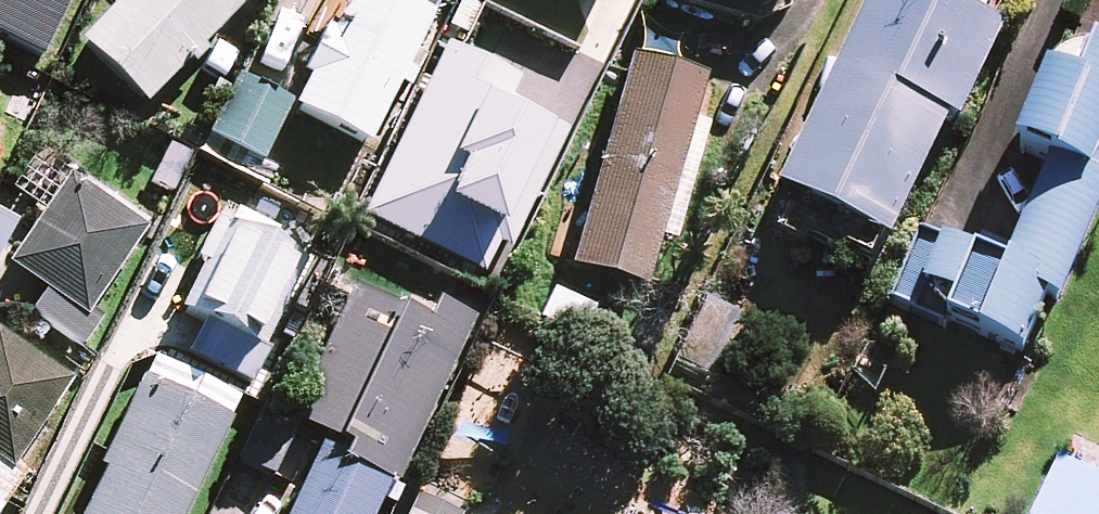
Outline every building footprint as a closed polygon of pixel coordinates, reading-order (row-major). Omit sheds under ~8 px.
[(40,56),(67,0),(0,0),(0,36),(40,56)] [(231,0),(107,0),(73,35),(144,102),(237,6),(231,0)] [(293,106),(367,143),(432,14),(424,10),(429,0),(345,0),(293,106)] [(782,191),(891,245),(951,121),(959,125),(1005,32),(983,22),(991,5),(980,0),(876,0),(782,191)] [(362,216),(482,273),(495,247),(507,253),(566,129),(550,121),(565,89),(450,34),(362,216)] [(704,76),(632,55),(569,263),(640,285),(704,76)] [(1098,239),(1098,59),(1090,81),(1056,67),(1024,143),(1060,159),(1016,263),(931,227),(903,295),(1034,349),(1056,297),(1072,303),(1098,239)] [(286,104),(235,79),(208,134),(258,159),(286,104)] [(143,226),(23,152),(2,186),(43,211),(10,265),(47,287),(32,312),(79,342),(103,303),(97,300),(143,226)] [(308,246),(220,207),(178,304),(205,316),(188,354),(250,381),(308,246)] [(396,481),(402,467),(468,318),(412,294),(405,310),(348,286),(290,418),(346,443),(340,457),(396,481)] [(604,314),(554,288),(539,318),(588,344),(604,314)] [(0,331),(0,509),(26,471),(13,462),(70,379),(0,331)] [(142,376),(100,465),(104,467),(82,513),(181,513),(227,416),(142,376)] [(289,435),(255,419),(236,461),(269,476),(289,435)] [(316,451),(287,513),(372,513),(386,483),(316,451)] [(1059,461),(1035,513),(1098,513),(1098,479),(1059,461)]
